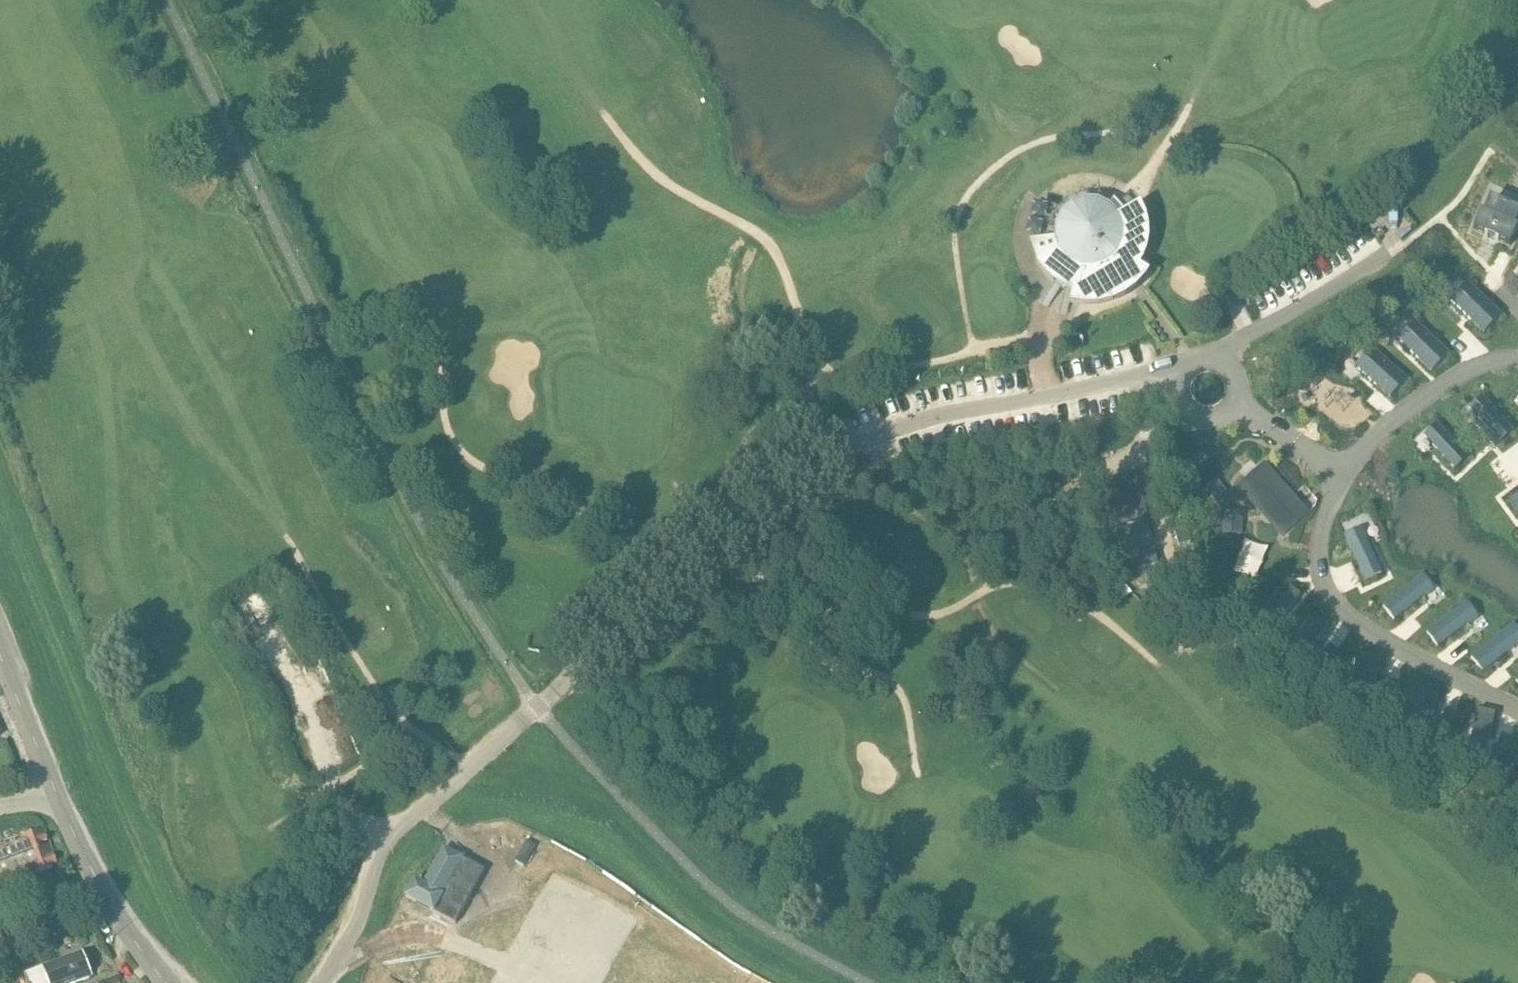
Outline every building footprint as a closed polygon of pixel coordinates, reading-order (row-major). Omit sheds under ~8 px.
[(1473,230),(1485,235),(1487,236),(1488,236),(1495,239),(1495,240),(1498,241),(1510,246),(1517,228),(1513,226),(1517,215),(1517,213),(1507,208),(1508,206),(1503,204),(1503,206),(1491,201),(1485,214),(1481,212),(1473,230)] [(1063,249),(1035,266),(1036,267),(1043,276),(1052,284),(1053,285),(1054,284),(1061,289),(1063,290),(1072,293),(1069,305),(1071,305),(1084,307),(1098,307),(1112,303),(1124,297),(1136,289),(1145,279),(1148,273),(1139,267),(1142,262),(1146,251),(1148,239),(1147,228),(1145,216),(1140,206),(1139,204),(1111,221),(1105,214),(1095,209),(1084,209),(1074,212),(1066,220),(1061,229),(1060,240),(1063,249)] [(1252,293),(1262,315),(1310,293),(1300,271),(1252,293)] [(1461,293),(1453,302),(1484,332),(1501,314),(1468,283),(1459,292),(1461,293)] [(1408,332),(1400,341),(1431,371),(1448,353),(1415,321),(1407,331),(1408,332)] [(1366,359),(1358,368),(1390,397),(1406,379),(1372,348),(1364,358),(1366,359)] [(1470,407),(1469,408),(1500,442),(1513,431),(1482,396),(1482,397),(1483,398),(1471,408),(1470,407)] [(1424,435),(1455,469),(1468,457),(1436,423),(1436,424),(1437,425),(1425,436),(1424,435)] [(1301,519),(1295,512),(1301,507),(1264,465),(1246,481),(1290,529),(1301,519)] [(1224,511),(1224,532),(1241,532),(1241,512),(1224,511)] [(1160,574),(1147,523),(1117,530),(1127,572),(1146,567),(1149,577),(1160,574)] [(1352,534),(1345,537),(1365,581),(1381,573),(1365,539),(1367,538),(1362,527),(1351,532),(1352,534)] [(1420,576),(1383,607),(1394,620),(1424,596),(1425,597),(1434,590),(1427,581),(1425,582),(1420,576)] [(1111,608),(1130,592),(1122,581),(1103,597),(1111,608)] [(1285,585),(1252,626),(1267,638),(1299,597),(1285,585)] [(1465,603),(1426,633),(1437,647),(1468,623),(1469,625),(1478,618),(1471,608),(1469,610),(1465,603)] [(1405,639),(1422,625),(1413,614),(1396,628),(1405,639)] [(1471,658),(1482,672),(1516,645),(1517,647),(1517,646),(1517,631),(1517,632),(1512,625),(1471,658)] [(1460,638),(1441,651),(1450,664),(1469,651),(1460,638)] [(1415,684),(1406,732),(1430,737),(1439,689),(1415,684)] [(1476,711),(1465,762),(1483,766),(1495,715),(1476,711)] [(51,848),(44,831),(0,849),(0,868),(3,867),(51,848)] [(0,868),(0,902),(6,899),(4,894),(21,887),(19,882),(59,866),(51,848),(3,867),(0,868)] [(456,923),(484,871),(443,848),(423,885),(414,880),(406,896),(456,923)] [(42,970),(25,977),(28,982),(76,982),(92,976),(82,954),(42,970)]
